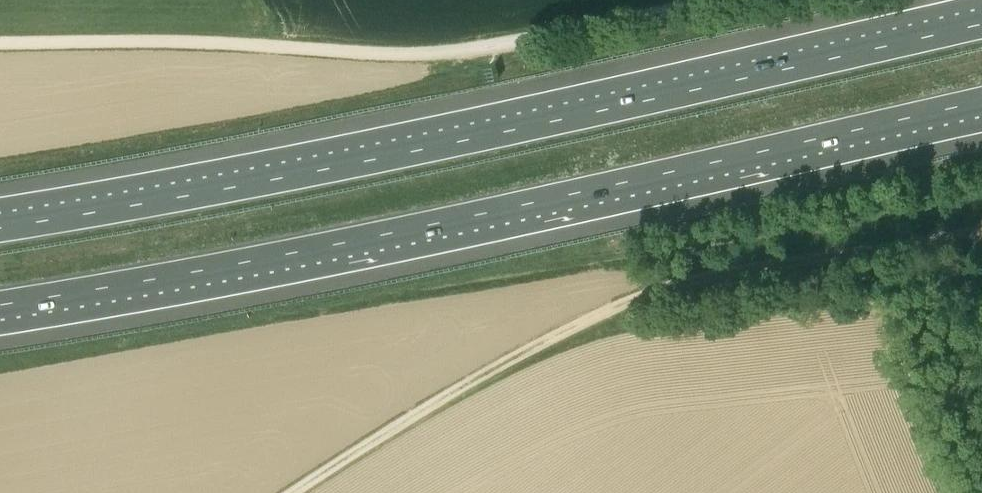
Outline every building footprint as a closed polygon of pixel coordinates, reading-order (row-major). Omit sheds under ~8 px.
[(913,232),(911,221),(897,224),(899,234),(913,232)]
